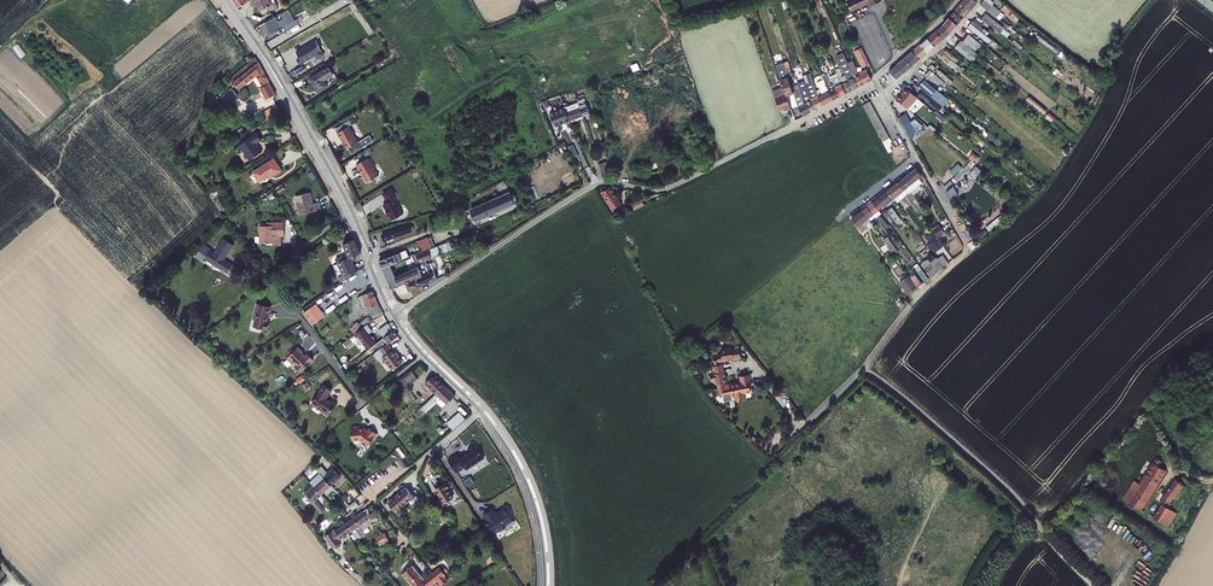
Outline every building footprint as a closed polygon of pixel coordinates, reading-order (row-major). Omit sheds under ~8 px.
[(274,0),(255,0),(257,3),(260,2),(262,5),(265,11),(271,8),(277,5),(274,0)] [(878,0),(853,0),(849,2),(853,11),(873,3),(874,6),(880,3),(878,0)] [(973,8),(964,0),(958,8),(967,15),(973,8)] [(964,0),(973,8),(980,1),(979,0),(965,0),(964,0)] [(986,0),(985,0),(983,3),(988,6),(987,7),(996,13),(1000,8),(992,1),(990,3),(986,0)] [(317,4),(322,14),(329,10),(324,1),(317,4)] [(277,5),(271,8),(273,12),(281,8),(279,4),(277,5)] [(307,4),(296,10),(299,16),(310,10),(307,4)] [(1005,5),(1002,9),(1009,14),(1012,11),(1005,5)] [(961,23),(967,15),(958,8),(952,15),(961,23)] [(299,20),(293,9),(270,22),(276,33),(287,27),(290,31),(302,24),(300,20),(299,20)] [(989,13),(985,18),(1001,30),(1003,32),(1006,27),(989,13)] [(961,23),(952,15),(945,23),(954,31),(961,23)] [(975,22),(986,30),(987,28),(977,19),(975,22)] [(983,33),(986,30),(975,22),(972,25),(983,33)] [(946,38),(954,31),(945,23),(938,30),(946,38)] [(930,36),(938,45),(946,38),(938,30),(930,36)] [(986,30),(983,33),(989,38),(991,35),(986,30)] [(984,42),(972,33),(966,41),(977,50),(984,42)] [(930,36),(922,43),(930,52),(938,45),(930,36)] [(981,53),(977,50),(966,41),(964,39),(959,46),(976,60),(981,53)] [(321,52),(314,40),(296,50),(304,63),(321,52)] [(14,47),(22,57),(26,54),(19,43),(14,47)] [(930,52),(922,43),(915,49),(922,58),(930,52)] [(861,85),(856,76),(852,78),(850,74),(852,73),(847,62),(846,63),(843,56),(842,55),(839,48),(837,49),(848,76),(855,88),(861,85)] [(864,48),(860,50),(867,64),(871,62),(864,48)] [(949,48),(947,50),(957,59),(959,56),(949,48)] [(915,49),(907,56),(914,64),(922,58),(915,49)] [(867,64),(860,50),(857,52),(865,65),(867,64)] [(953,64),(956,59),(947,52),(944,56),(953,64)] [(914,64),(907,56),(899,62),(907,71),(914,64)] [(272,95),(279,91),(262,60),(234,81),(238,87),(241,85),(242,86),(257,73),(259,75),(261,74),(272,95)] [(632,64),(634,70),(641,68),(639,62),(632,64)] [(899,78),(907,71),(899,62),(891,69),(899,78)] [(795,89),(786,63),(783,64),(788,79),(784,80),(786,85),(789,95),(796,93),(795,89)] [(330,65),(311,76),(319,89),(329,83),(326,77),(334,72),(330,65)] [(940,84),(945,78),(938,71),(935,69),(934,68),(929,75),(940,84)] [(940,72),(947,78),(950,75),(942,68),(940,72)] [(861,85),(874,78),(869,69),(856,76),(861,85)] [(842,95),(837,86),(835,82),(833,83),(828,73),(826,74),(826,72),(824,73),(824,74),(825,78),(836,98),(842,95)] [(809,86),(814,98),(819,107),(826,104),(821,95),(819,91),(813,73),(809,75),(811,84),(809,84),(809,86)] [(842,79),(843,83),(848,92),(855,88),(848,76),(842,79)] [(824,93),(821,95),(826,104),(836,98),(825,78),(819,82),(824,93)] [(952,97),(929,78),(922,85),(946,105),(952,97)] [(848,92),(843,83),(837,86),(842,95),(848,92)] [(794,107),(789,95),(786,85),(774,89),(782,109),(788,107),(789,109),(794,107)] [(234,86),(220,98),(225,105),(236,95),(240,91),(234,86)] [(810,101),(807,102),(812,111),(819,107),(814,98),(809,86),(804,89),(807,98),(809,97),(810,101)] [(920,97),(908,86),(899,97),(910,107),(920,97)] [(807,102),(802,87),(795,89),(796,93),(799,102),(805,114),(812,111),(807,102)] [(946,106),(925,89),(922,93),(942,110),(946,106)] [(581,102),(585,115),(593,113),(587,96),(579,99),(581,102)] [(873,101),(866,105),(885,141),(892,138),(873,101)] [(280,114),(287,110),(283,102),(276,106),(280,114)] [(579,118),(585,115),(581,102),(574,104),(579,118)] [(572,120),(579,118),(574,104),(567,107),(572,120)] [(567,107),(552,112),(557,126),(572,120),(567,107)] [(272,108),(266,110),(268,117),(274,114),(272,108)] [(256,124),(266,121),(263,112),(254,115),(256,124)] [(907,113),(901,116),(913,139),(916,130),(907,113)] [(356,132),(352,125),(340,132),(344,138),(350,147),(360,141),(355,132),(356,132)] [(260,133),(243,144),(252,160),(265,152),(260,143),(265,140),(260,133)] [(718,144),(715,136),(710,138),(713,146),(718,144)] [(371,156),(359,163),(364,172),(365,172),(367,175),(366,177),(368,179),(369,180),(370,180),(381,174),(376,165),(371,156)] [(283,170),(276,158),(255,170),(262,181),(271,175),(271,174),(273,173),(274,175),(283,170)] [(611,171),(608,162),(601,165),(604,173),(611,171)] [(951,170),(955,175),(964,167),(960,162),(951,170)] [(918,167),(904,177),(910,185),(923,175),(918,167)] [(905,189),(910,185),(904,177),(903,175),(898,179),(905,189)] [(905,189),(898,179),(893,183),(901,193),(905,189)] [(896,196),(901,193),(893,183),(888,187),(889,188),(896,196)] [(913,188),(919,196),(927,208),(931,205),(917,185),(913,188)] [(399,194),(393,186),(385,191),(390,199),(385,202),(389,208),(391,212),(395,217),(399,215),(400,214),(405,211),(401,204),(402,203),(400,200),(398,200),(396,196),(399,194)] [(623,204),(612,186),(604,191),(614,209),(623,204)] [(947,190),(951,198),(959,193),(955,186),(947,190)] [(889,188),(879,195),(886,204),(896,196),(889,188)] [(915,199),(919,196),(913,188),(909,191),(915,199)] [(513,191),(475,209),(480,220),(518,203),(517,201),(518,200),(519,199),(519,198),(519,196),(518,195),(517,194),(516,194),(514,194),(513,191)] [(314,193),(298,195),(301,213),(323,210),(322,202),(315,203),(314,193)] [(881,208),(886,204),(879,195),(874,199),(875,201),(881,208)] [(643,199),(635,202),(637,207),(645,204),(643,199)] [(876,213),(881,208),(875,201),(870,205),(876,213)] [(870,205),(864,210),(870,217),(876,213),(870,205)] [(894,206),(890,209),(896,217),(899,221),(903,218),(894,206)] [(890,209),(889,207),(885,210),(890,217),(891,218),(893,217),(894,219),(896,217),(890,209)] [(865,221),(870,217),(864,210),(854,218),(863,228),(868,224),(865,221)] [(878,216),(887,228),(892,225),(888,219),(886,219),(882,213),(878,216)] [(271,219),(271,223),(284,223),(284,233),(287,233),(287,219),(271,219)] [(412,222),(385,231),(388,238),(393,236),(393,234),(402,231),(403,232),(414,228),(412,222)] [(271,223),(264,223),(264,240),(284,240),(284,233),(284,223),(271,223)] [(942,224),(935,227),(938,236),(945,234),(942,224)] [(935,252),(944,245),(933,231),(926,236),(931,242),(929,244),(935,252)] [(434,245),(430,235),(420,239),(424,250),(434,245)] [(889,235),(885,238),(898,256),(902,253),(889,235)] [(237,243),(228,237),(218,252),(214,249),(209,257),(231,271),(236,263),(228,258),(237,243)] [(945,237),(941,239),(948,249),(952,246),(945,237)] [(416,255),(418,260),(424,274),(419,276),(422,284),(439,277),(435,268),(435,269),(432,261),(428,263),(426,259),(455,247),(452,239),(416,255)] [(356,259),(355,256),(361,253),(355,240),(343,244),(348,258),(343,260),(349,274),(344,277),(345,280),(352,275),(351,274),(358,270),(353,260),(356,259)] [(385,266),(393,263),(415,253),(413,249),(402,253),(402,251),(381,259),(385,266)] [(940,256),(930,264),(933,267),(937,273),(942,270),(941,268),(946,264),(945,262),(940,256)] [(398,274),(393,263),(385,266),(394,287),(409,281),(412,288),(422,284),(419,276),(424,274),(418,260),(415,262),(417,266),(398,274)] [(937,273),(933,267),(928,271),(932,277),(937,273)] [(926,272),(923,275),(928,282),(931,279),(926,272)] [(918,274),(914,277),(921,287),(925,283),(918,274)] [(912,275),(906,280),(914,291),(921,287),(914,277),(912,275)] [(914,291),(906,280),(904,282),(912,293),(914,291)] [(377,303),(373,291),(356,299),(361,311),(368,309),(374,319),(382,315),(377,303)] [(273,305),(260,302),(256,317),(258,318),(256,325),(271,329),(273,321),(270,320),(273,305)] [(316,323),(327,315),(318,302),(306,310),(316,323)] [(366,318),(358,324),(361,329),(367,325),(369,323),(366,318)] [(356,333),(361,329),(358,324),(357,323),(352,327),(356,333)] [(384,339),(392,332),(387,324),(378,331),(384,339)] [(370,329),(367,325),(361,329),(356,333),(354,334),(357,338),(357,345),(366,346),(369,350),(371,348),(375,345),(373,343),(373,338),(369,336),(367,334),(370,333),(370,329)] [(379,347),(380,349),(387,344),(398,336),(394,331),(392,332),(384,339),(375,345),(371,348),(373,351),(379,347)] [(402,362),(393,350),(392,351),(387,344),(380,349),(373,355),(378,361),(383,358),(392,370),(402,362)] [(300,347),(290,358),(294,362),(296,360),(300,364),(298,367),(298,369),(300,371),(301,370),(304,372),(316,358),(310,353),(307,355),(305,353),(306,352),(300,347)] [(722,384),(723,390),(724,396),(728,396),(728,397),(739,395),(741,401),(744,400),(744,401),(746,401),(746,400),(749,399),(748,393),(755,392),(754,386),(755,385),(753,374),(743,376),(744,381),(743,382),(743,383),(741,384),(740,382),(740,381),(733,383),(734,384),(729,385),(729,383),(731,382),(728,372),(726,364),(725,364),(724,362),(736,359),(737,360),(745,358),(742,348),(734,350),(734,347),(724,349),(725,354),(721,354),(721,357),(717,358),(718,366),(717,366),(718,369),(718,374),(714,374),(715,382),(718,381),(719,385),(721,385),(722,384)] [(402,381),(408,389),(422,377),(416,369),(402,381)] [(437,373),(429,382),(440,392),(448,384),(437,373)] [(298,378),(301,383),(308,378),(305,374),(298,378)] [(304,390),(312,386),(310,381),(302,384),(304,390)] [(334,389),(327,384),(314,402),(325,409),(324,411),(330,415),(340,402),(334,398),(333,399),(329,396),(334,389)] [(459,394),(448,384),(440,392),(437,395),(425,406),(429,409),(439,401),(438,399),(443,395),(451,403),(459,394)] [(425,406),(437,395),(434,392),(422,403),(425,406)] [(456,430),(469,419),(463,412),(450,423),(456,430)] [(360,435),(360,440),(368,440),(371,443),(371,445),(373,447),(375,447),(375,448),(384,439),(383,439),(385,436),(379,430),(378,431),(377,430),(376,431),(373,428),(373,429),(369,429),(369,427),(362,427),(362,428),(360,428),(360,434),(360,435)] [(462,453),(453,459),(461,471),(470,466),(472,468),(489,457),(481,444),(474,448),(476,450),(465,457),(462,453)] [(1177,455),(1173,452),(1172,451),(1170,454),(1169,454),(1167,456),(1166,456),(1164,460),(1159,456),(1143,482),(1137,478),(1125,498),(1143,508),(1167,468),(1168,469),(1177,455)] [(321,468),(327,474),(334,483),(344,474),(336,465),(331,470),(325,464),(321,468)] [(327,474),(317,483),(325,492),(334,483),(327,474)] [(1188,484),(1178,478),(1166,497),(1167,497),(1163,503),(1164,503),(1156,516),(1171,526),(1180,511),(1172,507),(1178,497),(1179,498),(1188,484)] [(450,481),(440,488),(450,502),(458,496),(452,488),(454,486),(450,481)] [(317,483),(309,491),(322,505),(325,503),(319,497),(325,492),(317,483)] [(405,507),(419,495),(411,486),(394,501),(404,514),(408,511),(405,507)] [(338,499),(344,494),(340,490),(335,494),(338,499)] [(437,500),(432,493),(425,498),(430,505),(437,500)] [(362,503),(359,499),(352,504),(356,508),(362,503)] [(371,506),(358,515),(364,523),(368,528),(374,524),(372,517),(375,515),(371,506)] [(510,507),(503,512),(504,513),(499,516),(498,514),(495,509),(486,515),(498,534),(505,529),(506,531),(516,525),(514,522),(511,517),(512,515),(513,512),(510,507)] [(358,515),(349,521),(355,529),(364,523),(358,515)] [(349,521),(339,528),(346,535),(355,529),(349,521)] [(346,535),(339,528),(338,527),(328,534),(336,546),(337,545),(338,547),(339,547),(341,548),(344,545),(345,542),(344,541),(344,540),(343,537),(346,535)] [(380,544),(390,540),(386,531),(376,535),(380,544)] [(444,557),(451,565),(458,560),(451,551),(444,557)] [(411,581),(422,573),(415,563),(405,572),(411,581)] [(443,571),(439,574),(443,580),(446,578),(447,577),(443,571)] [(417,584),(424,580),(425,579),(422,573),(411,581),(415,585),(417,584)] [(425,579),(424,580),(428,585),(433,585),(439,582),(440,583),(443,580),(439,574),(437,575),(433,573),(425,579)]
